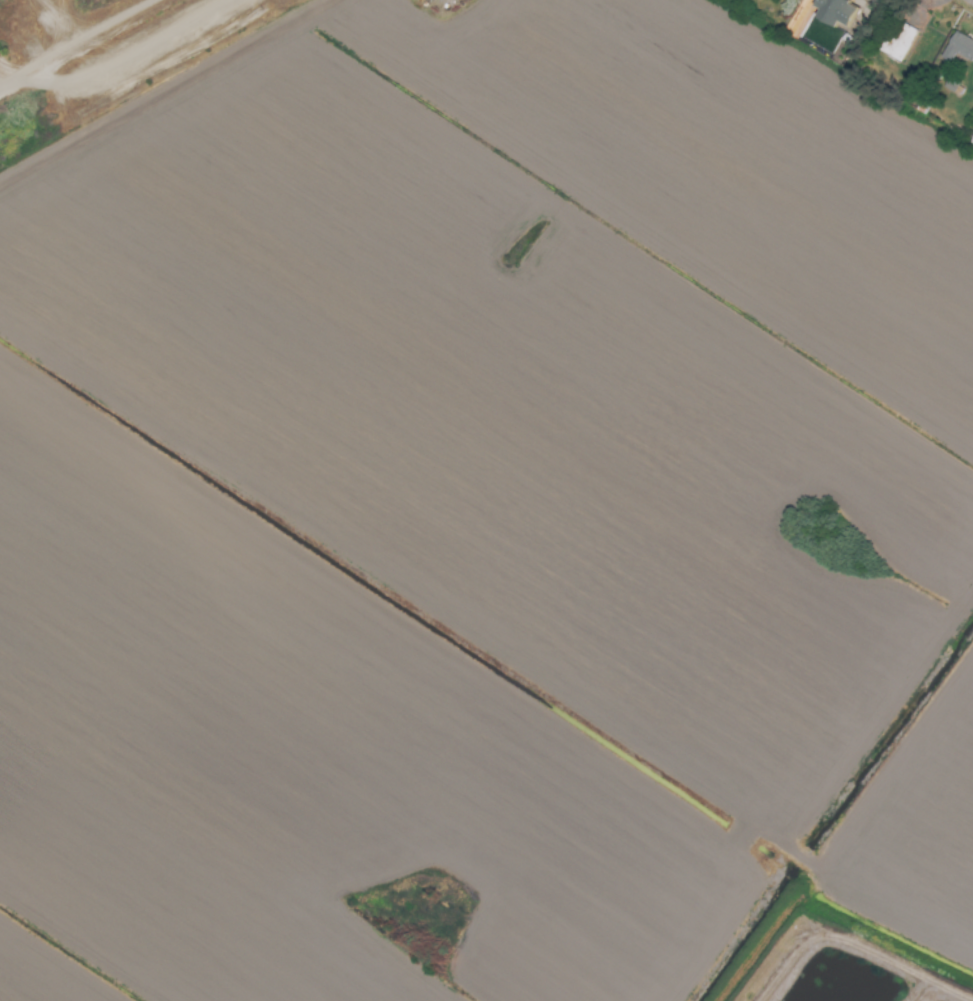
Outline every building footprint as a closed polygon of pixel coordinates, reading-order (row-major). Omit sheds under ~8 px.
[(844,0),(816,0),(812,6),(819,10),(814,17),(833,28),(837,22),(846,27),(857,8),(844,0)] [(954,53),(971,62),(972,58),(972,41),(954,31),(940,58),(949,63),(954,53)]
